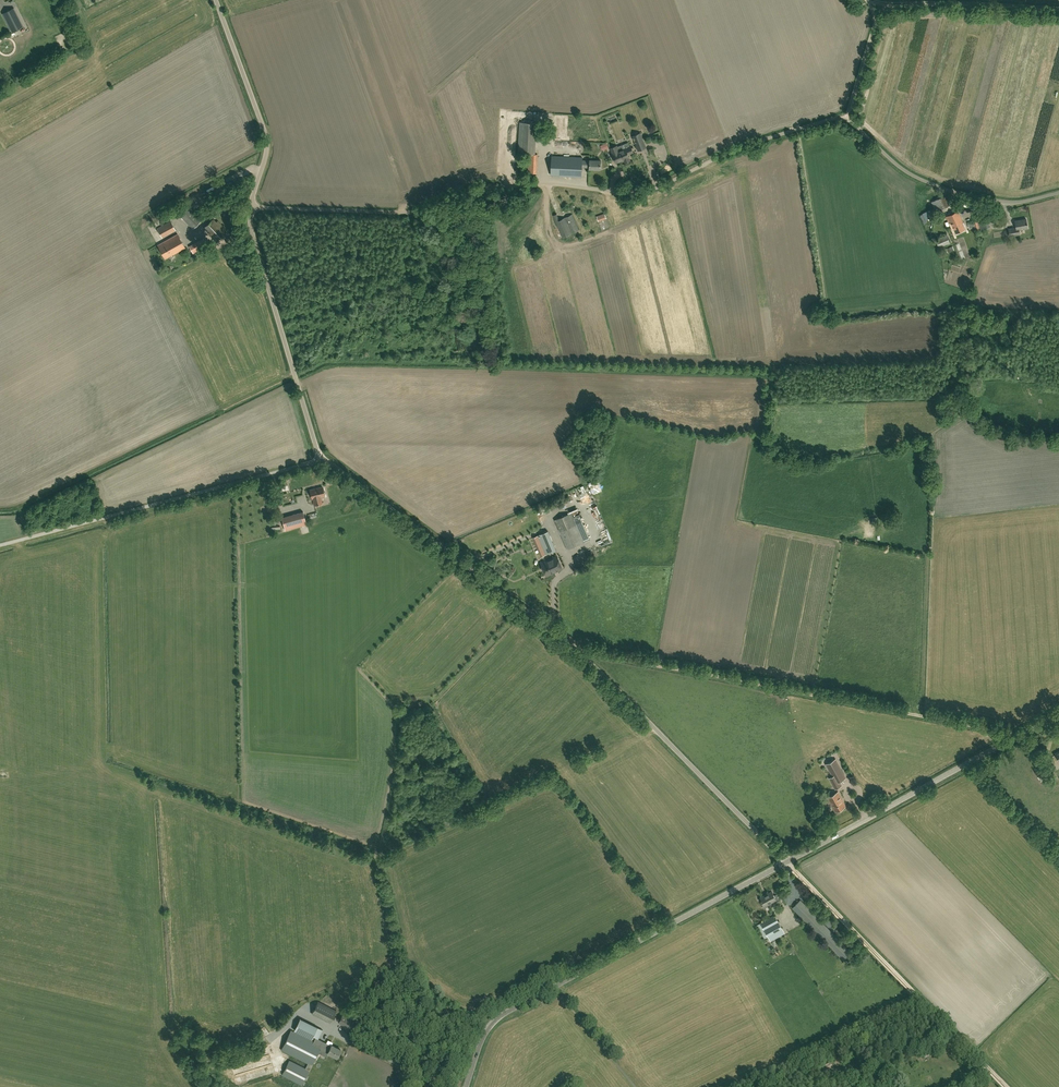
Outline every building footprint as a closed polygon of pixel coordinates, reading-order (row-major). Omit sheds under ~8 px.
[(3,13),(12,32),(23,26),(13,8),(3,13)] [(537,173),(538,154),(535,154),(537,123),(519,122),(517,153),(529,154),(528,173),(537,173)] [(617,146),(610,148),(612,153),(612,154),(616,163),(624,160),(625,160),(625,161),(626,161),(627,161),(628,161),(629,160),(629,159),(629,158),(628,154),(633,152),(631,148),(636,146),(637,146),(638,149),(638,150),(639,150),(645,148),(646,147),(645,146),(644,143),(640,133),(633,136),(635,142),(630,144),(631,146),(629,147),(627,143),(617,147),(617,146)] [(601,144),(603,150),(610,148),(609,142),(601,144)] [(601,160),(593,160),(590,160),(590,161),(582,160),(582,157),(552,156),(551,175),(581,176),(582,167),(589,167),(589,168),(600,169),(601,160)] [(937,214),(947,210),(942,197),(931,202),(937,214)] [(192,229),(201,221),(188,207),(179,215),(192,229)] [(958,224),(953,226),(956,233),(964,229),(961,223),(963,222),(958,211),(953,213),(958,224)] [(951,227),(953,226),(958,224),(953,213),(946,217),(951,227)] [(572,214),(559,220),(557,214),(553,215),(562,237),(579,229),(572,214)] [(986,216),(973,220),(976,231),(980,229),(980,230),(989,227),(986,216)] [(218,220),(216,221),(213,218),(203,227),(216,241),(227,230),(218,220)] [(1019,229),(1028,228),(1026,219),(1015,221),(1016,227),(1008,229),(1010,236),(1020,234),(1019,229)] [(162,238),(176,230),(171,221),(157,228),(162,238)] [(165,258),(185,247),(177,234),(158,245),(165,258)] [(945,248),(944,245),(950,243),(947,235),(936,240),(939,248),(940,250),(945,248)] [(971,238),(956,242),(961,259),(971,256),(969,251),(975,249),(971,238)] [(193,253),(207,245),(203,239),(189,246),(193,253)] [(320,494),(321,497),(325,496),(322,486),(310,490),(311,494),(317,492),(318,495),(320,494)] [(321,497),(320,494),(318,495),(317,492),(311,494),(314,505),(322,503),(321,497)] [(303,512),(282,517),(285,530),(306,524),(303,512)] [(567,549),(584,542),(571,513),(555,520),(567,549)] [(546,554),(556,550),(548,531),(538,536),(546,554)] [(548,575),(564,568),(559,556),(543,563),(548,575)] [(829,778),(835,788),(841,785),(839,781),(845,777),(836,759),(826,764),(833,776),(829,778)] [(1040,779),(1050,774),(1046,765),(1035,771),(1040,779)] [(835,811),(845,806),(838,792),(828,797),(835,811)] [(769,904),(776,900),(782,897),(779,892),(774,895),(772,891),(760,898),(762,902),(761,902),(764,908),(769,905),(769,904)] [(843,960),(852,952),(800,899),(792,908),(843,960)] [(784,932),(784,931),(774,915),(760,922),(770,940),(784,932)] [(330,1023),(336,1010),(318,1001),(311,1013),(330,1023)] [(349,1028),(353,1020),(343,1015),(339,1022),(349,1028)] [(311,1039),(313,1036),(318,1039),(323,1030),(317,1027),(318,1027),(300,1018),(294,1030),(311,1039)] [(291,1030),(281,1050),(308,1064),(305,1068),(289,1060),(282,1075),(301,1085),(318,1053),(322,1055),(325,1048),(329,1050),(327,1053),(328,1053),(337,1057),(341,1050),(331,1045),(331,1046),(326,1043),(316,1038),(314,1042),(291,1030)] [(261,1071),(235,1079),(237,1085),(257,1079),(257,1078),(262,1077),(261,1071)]
